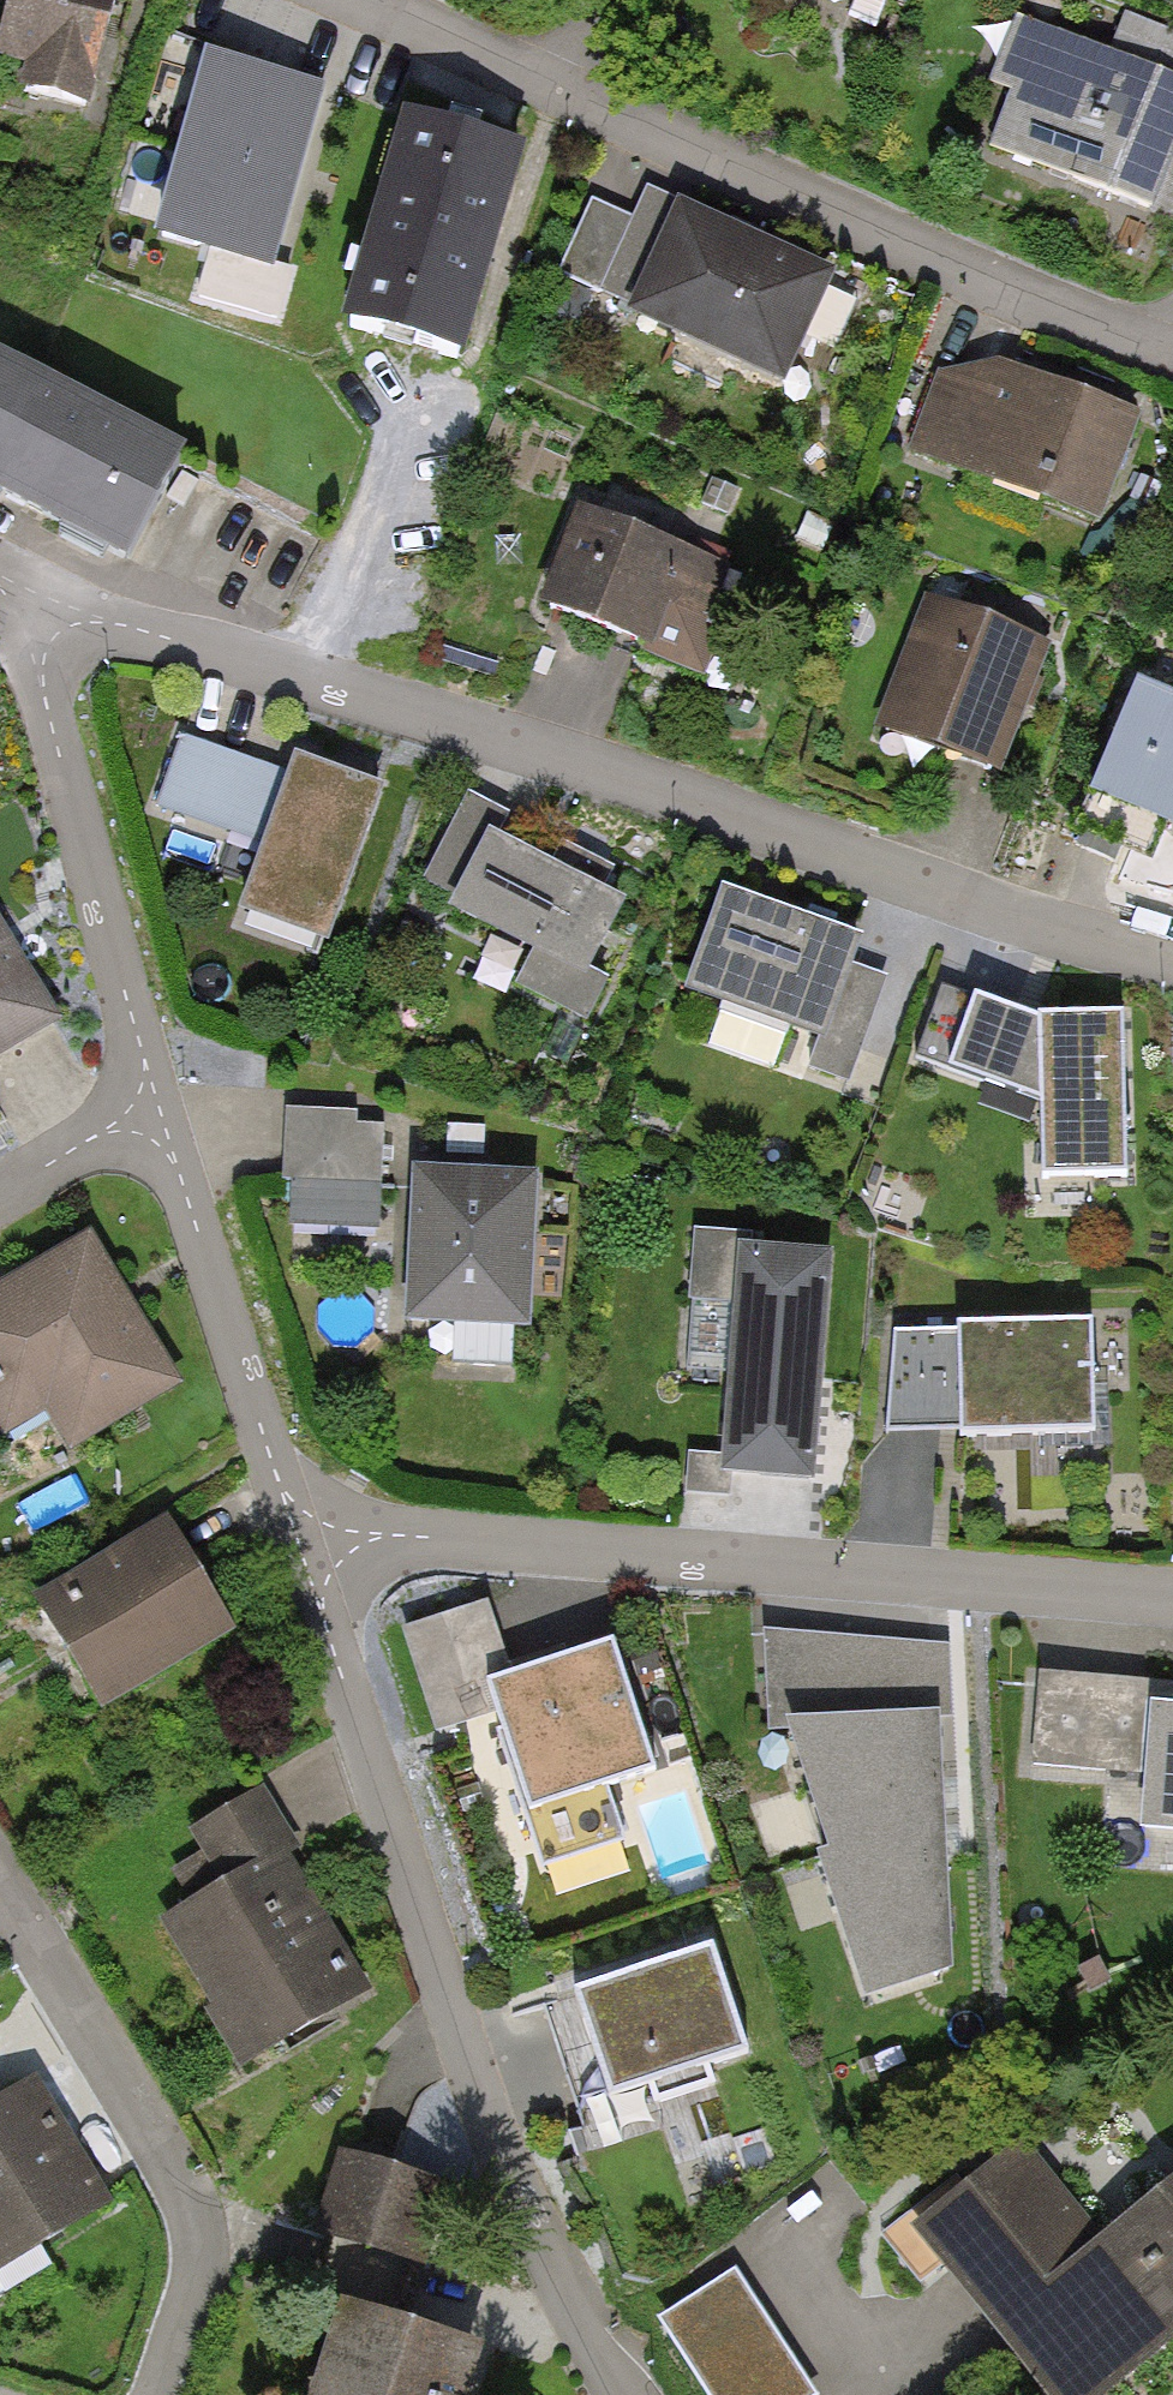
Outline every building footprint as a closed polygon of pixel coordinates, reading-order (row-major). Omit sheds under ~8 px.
[(0,90),(0,94),(98,119),(128,0),(23,0),(0,90)] [(1005,173),(1127,216),(1171,92),(1049,49),(1005,173)] [(316,91),(212,62),(187,149),(291,178),(316,91)] [(516,149),(416,119),(355,317),(456,347),(516,149)] [(291,178),(187,149),(162,236),(267,266),(291,178)] [(848,288),(687,216),(634,331),(796,404),(848,288)] [(947,355),(907,462),(1102,537),(1143,431),(947,355)] [(0,362),(0,501),(125,559),(178,445),(0,362)] [(703,570),(581,525),(544,627),(666,671),(703,570)] [(926,606),(877,732),(1003,781),(1052,655),(926,606)] [(1148,710),(1106,822),(1172,848),(1172,719),(1148,710)] [(273,777),(188,751),(166,823),(251,848),(273,777)] [(391,802),(304,773),(252,929),(338,958),(391,802)] [(588,1037),(649,914),(504,843),(462,928),(539,966),(521,1004),(588,1037)] [(818,1080),(854,1092),(891,984),(867,975),(875,952),(735,905),(699,1010),(827,1054),(818,1080)] [(0,936),(0,1070),(61,1031),(0,936)] [(1126,1174),(1121,1015),(1035,1017),(944,987),(916,1056),(1041,1104),(1042,1179),(1126,1174)] [(387,1130),(297,1124),(290,1232),(380,1238),(387,1130)] [(419,1341),(533,1345),(539,1193),(424,1188),(419,1341)] [(74,1466),(191,1398),(101,1245),(0,1304),(0,1437),(11,1457),(54,1432),(74,1466)] [(737,1489),(823,1494),(836,1277),(750,1272),(737,1489)] [(1096,1432),(1090,1321),(895,1325),(883,1441),(1096,1432)] [(170,1527),(35,1612),(104,1720),(239,1635),(170,1527)] [(480,1608),(406,1632),(438,1730),(487,1714),(528,1840),(613,1812),(604,1784),(650,1770),(609,1646),(503,1680),(480,1608)] [(1041,1662),(1036,1766),(1149,1772),(1146,1820),(1172,1822),(1172,1668),(1041,1662)] [(934,1715),(791,1723),(834,1852),(940,1820),(934,1715)] [(717,1863),(701,1791),(650,1802),(666,1874),(717,1863)] [(947,1968),(940,1820),(834,1852),(821,1855),(868,1993),(947,1968)] [(168,1930),(251,2075),(371,2007),(288,1862),(168,1930)] [(711,1947),(576,1989),(614,2111),(750,2069),(711,1947)] [(108,2220),(37,2099),(0,2120),(0,2283),(108,2220)] [(1109,2260),(1025,2151),(916,2235),(1040,2394),(1139,2394),(1172,2369),(1172,2211),(1109,2260)] [(460,2200),(346,2164),(322,2240),(436,2276),(460,2200)] [(660,2323),(708,2394),(817,2394),(736,2273),(660,2323)] [(493,2366),(355,2326),(335,2394),(485,2394),(493,2366)]
